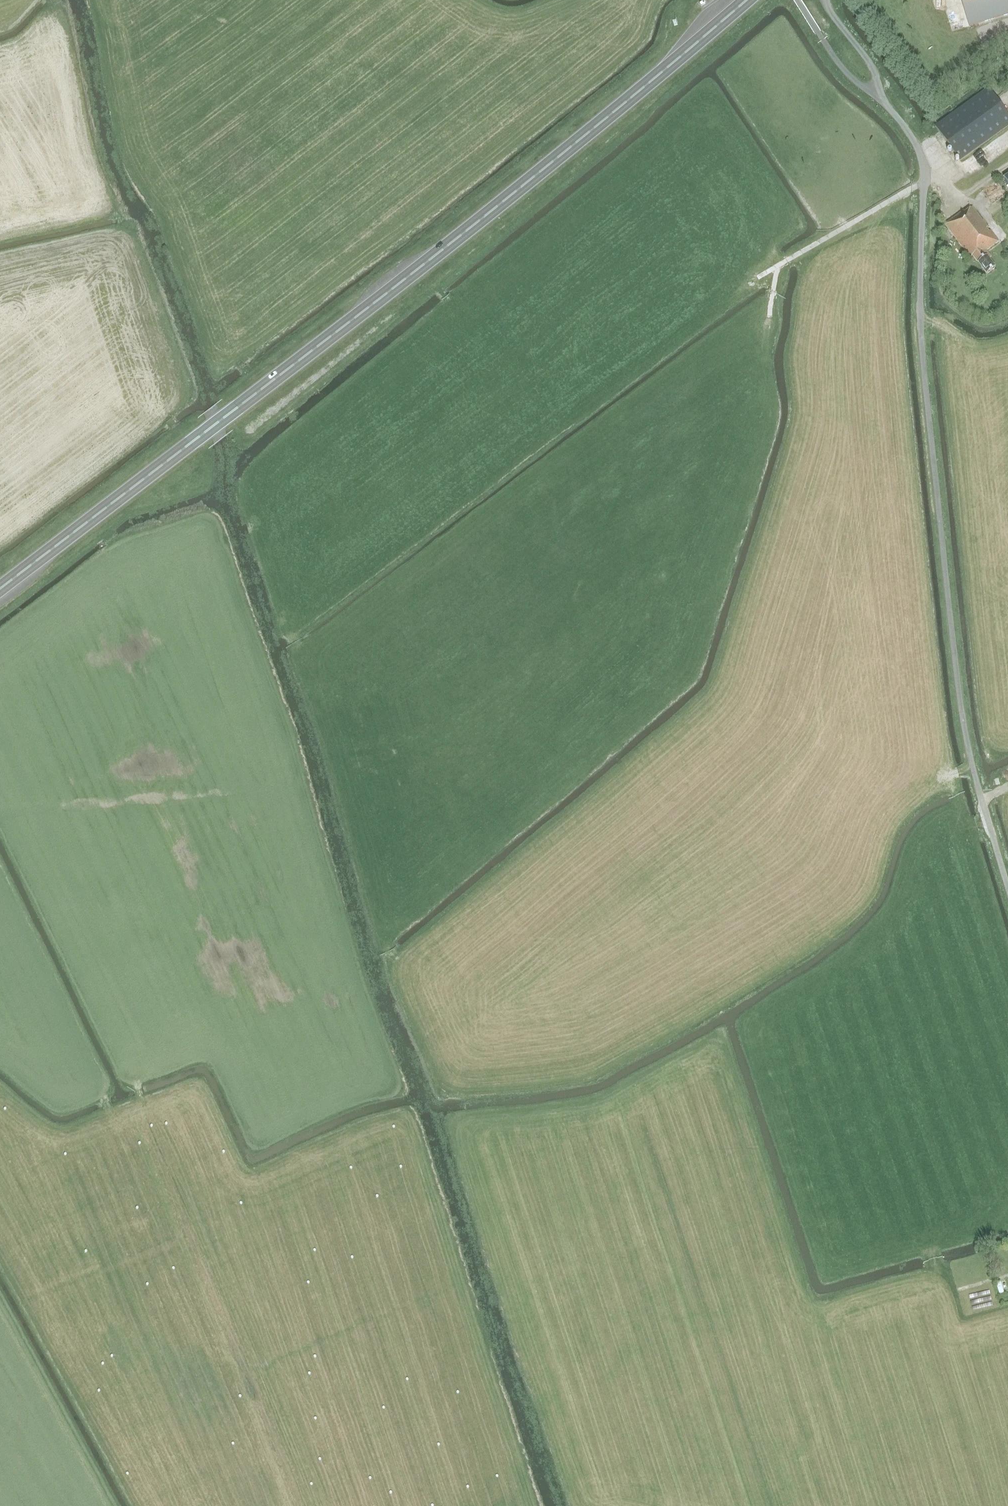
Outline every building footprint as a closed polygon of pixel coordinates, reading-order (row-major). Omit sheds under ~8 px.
[(969,26),(1007,14),(1007,0),(961,0),(969,26)] [(1007,126),(1007,115),(989,88),(936,126),(960,160),(1007,126)] [(946,224),(959,242),(970,257),(973,255),(987,274),(996,268),(989,259),(991,257),(987,251),(999,241),(972,207),(965,212),(964,211),(946,224)] [(1007,1293),(1007,1287),(1006,1281),(995,1284),(999,1295),(1007,1293)]
